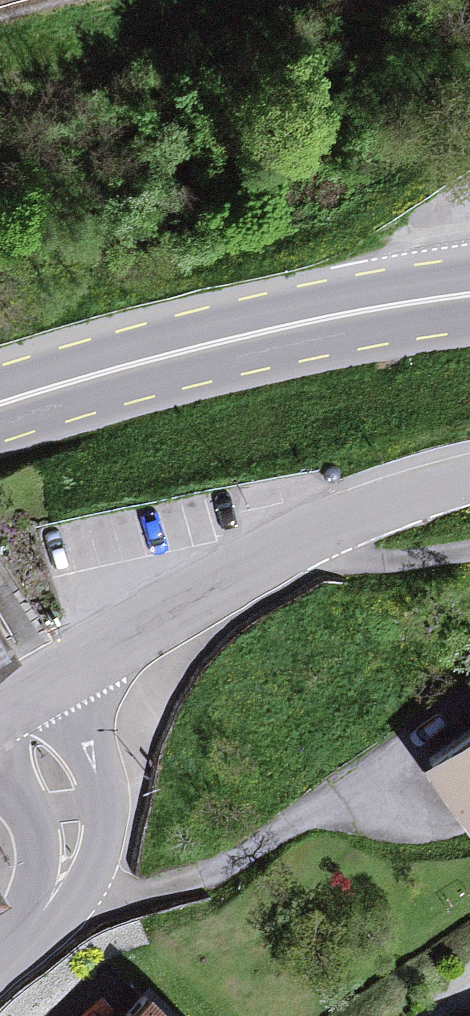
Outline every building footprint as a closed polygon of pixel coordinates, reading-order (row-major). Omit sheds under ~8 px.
[(0,619),(0,648),(12,641),(0,619)] [(422,751),(469,819),(469,717),(422,751)] [(146,982),(113,1015),(182,1015),(146,982)]
